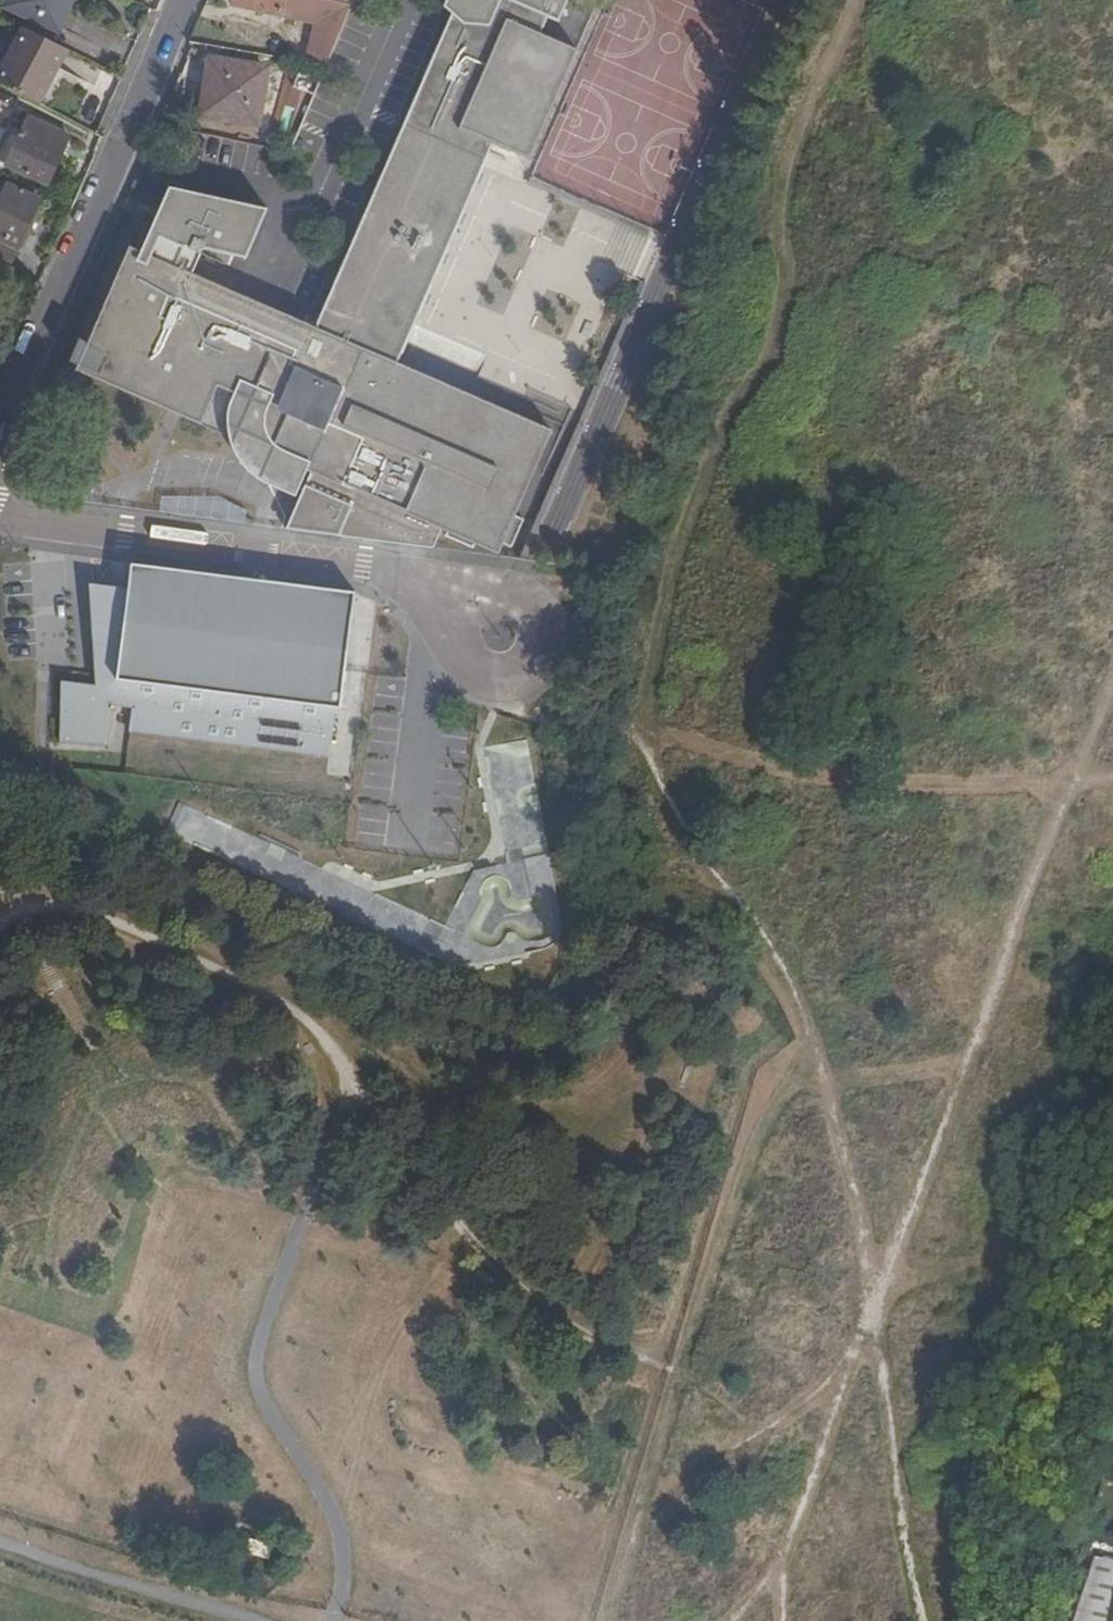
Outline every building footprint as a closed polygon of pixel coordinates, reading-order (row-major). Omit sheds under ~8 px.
[(72,0),(8,0),(6,4),(59,28),(72,0)] [(288,526),(436,546),(445,526),(500,553),(552,428),(396,364),(488,141),(518,156),(564,44),(527,29),(534,13),(545,18),(552,0),(443,0),(308,328),(184,277),(195,251),(241,260),(261,210),(160,192),(134,256),(121,251),(70,376),(224,440),(236,468),(288,504),(302,472),(307,474),(288,526)] [(233,3),(315,22),(307,63),(320,65),(327,67),(337,43),(353,5),(330,0),(234,0),(233,3)] [(66,50),(23,29),(0,71),(0,85),(37,104),(66,50)] [(258,124),(267,67),(210,58),(200,115),(258,124)] [(68,138),(28,118),(6,165),(46,184),(68,138)] [(9,131),(0,128),(0,151),(9,131)] [(482,374),(567,404),(591,337),(565,328),(575,300),(543,289),(577,288),(584,268),(565,269),(539,260),(535,269),(520,270),(529,245),(529,259),(543,222),(567,221),(575,202),(484,169),(486,201),(504,207),(501,218),(511,222),(491,276),(492,289),(519,299),(466,301),(454,296),(439,297),(427,330),(488,352),(482,368),(482,374)] [(22,246),(39,206),(0,189),(0,236),(22,246)] [(22,246),(0,236),(0,259),(12,264),(22,246)] [(223,500),(217,513),(239,522),(244,510),(223,500)] [(353,592),(133,564),(119,680),(165,686),(163,701),(135,698),(131,731),(305,754),(309,720),(282,717),(283,701),(338,709),(353,592)] [(246,1542),(233,1538),(230,1547),(243,1551),(246,1542)] [(274,1548),(250,1541),(246,1554),(270,1561),(274,1548)] [(1095,1559),(1073,1620),(1112,1620),(1112,1562),(1095,1559)]
